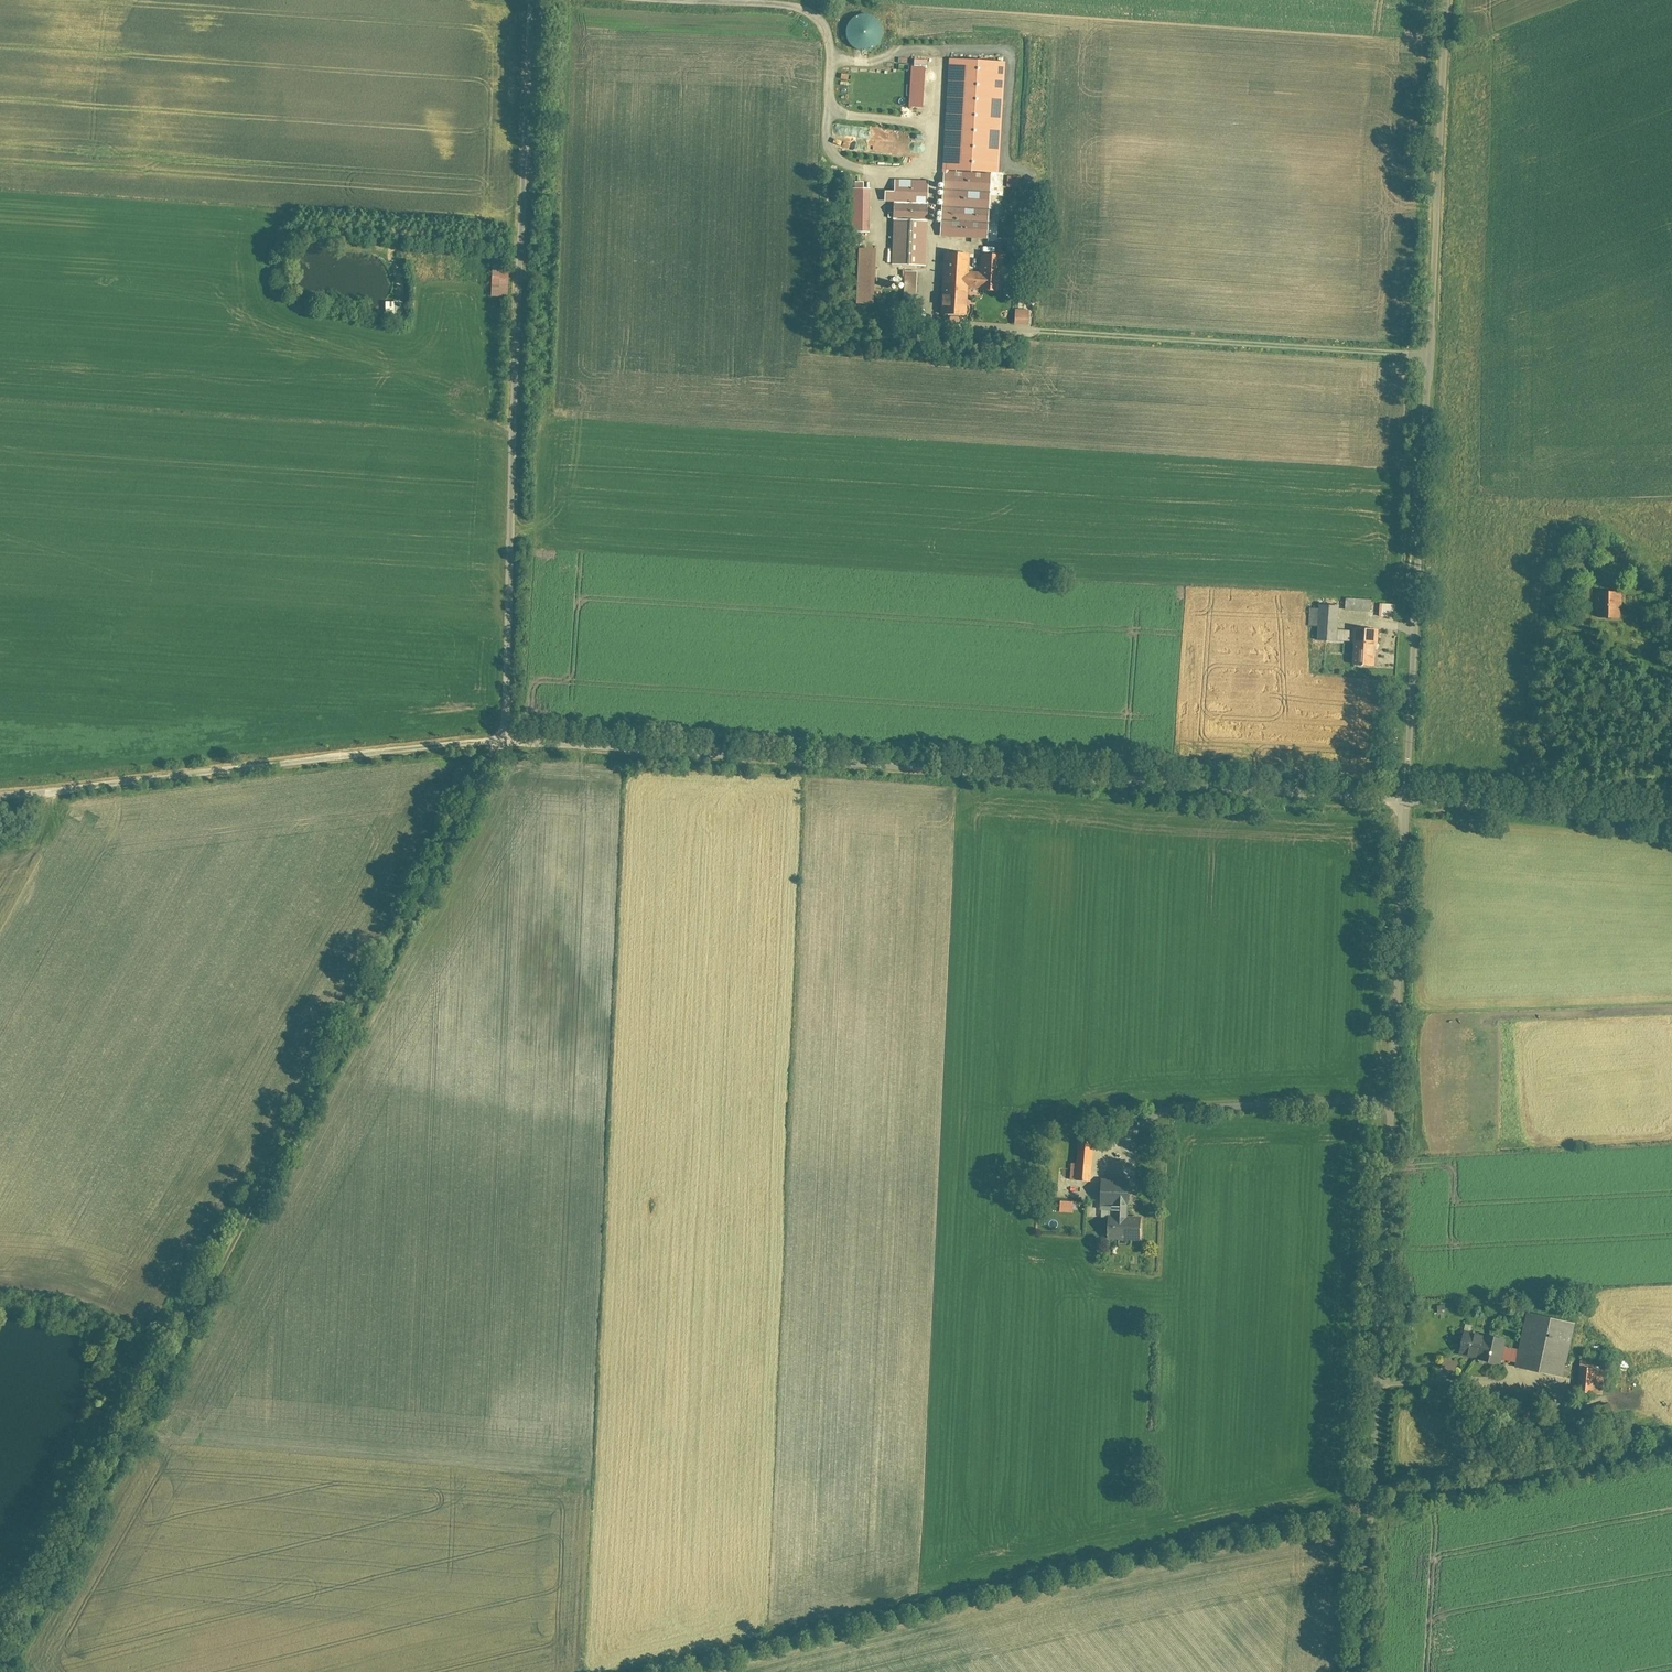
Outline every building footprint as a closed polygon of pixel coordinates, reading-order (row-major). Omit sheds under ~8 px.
[(988,243),(992,175),(999,175),(1005,65),(951,62),(941,240),(988,243)] [(895,182),(894,222),(927,223),(928,183),(895,182)] [(895,230),(894,264),(927,264),(927,230),(895,230)] [(944,254),(941,319),(968,320),(969,291),(981,291),(981,293),(1002,294),(1003,259),(982,258),(982,274),(970,274),(971,255),(944,254)] [(511,268),(492,268),(492,299),(510,299),(511,268)] [(401,303),(386,303),(386,320),(401,320),(401,303)] [(1029,329),(1030,313),(1016,312),(1016,329),(1029,329)] [(1621,593),(1598,594),(1598,622),(1622,622),(1621,593)] [(1629,597),(1629,618),(1649,618),(1649,597),(1629,597)] [(1347,599),(1346,612),(1371,613),(1371,600),(1347,599)] [(1309,628),(1319,629),(1319,642),(1355,643),(1354,668),(1376,668),(1377,629),(1355,629),(1355,632),(1339,632),(1339,607),(1320,606),(1320,612),(1310,611),(1309,628)] [(1072,1180),(1092,1182),(1095,1139),(1075,1137),(1072,1180)] [(1129,1220),(1129,1208),(1131,1208),(1133,1183),(1105,1182),(1103,1207),(1116,1208),(1116,1219),(1111,1219),(1110,1242),(1143,1243),(1144,1220),(1129,1220)] [(1069,1233),(1068,1249),(1081,1251),(1083,1235),(1069,1233)] [(1095,1266),(1093,1286),(1104,1287),(1106,1267),(1095,1266)] [(1527,1315),(1515,1370),(1564,1381),(1576,1326),(1527,1315)] [(1467,1328),(1460,1357),(1492,1365),(1500,1337),(1467,1328)] [(1446,1361),(1441,1376),(1456,1380),(1460,1366),(1446,1361)] [(1591,1380),(1590,1396),(1605,1397),(1607,1365),(1580,1364),(1579,1379),(1591,1380)]
